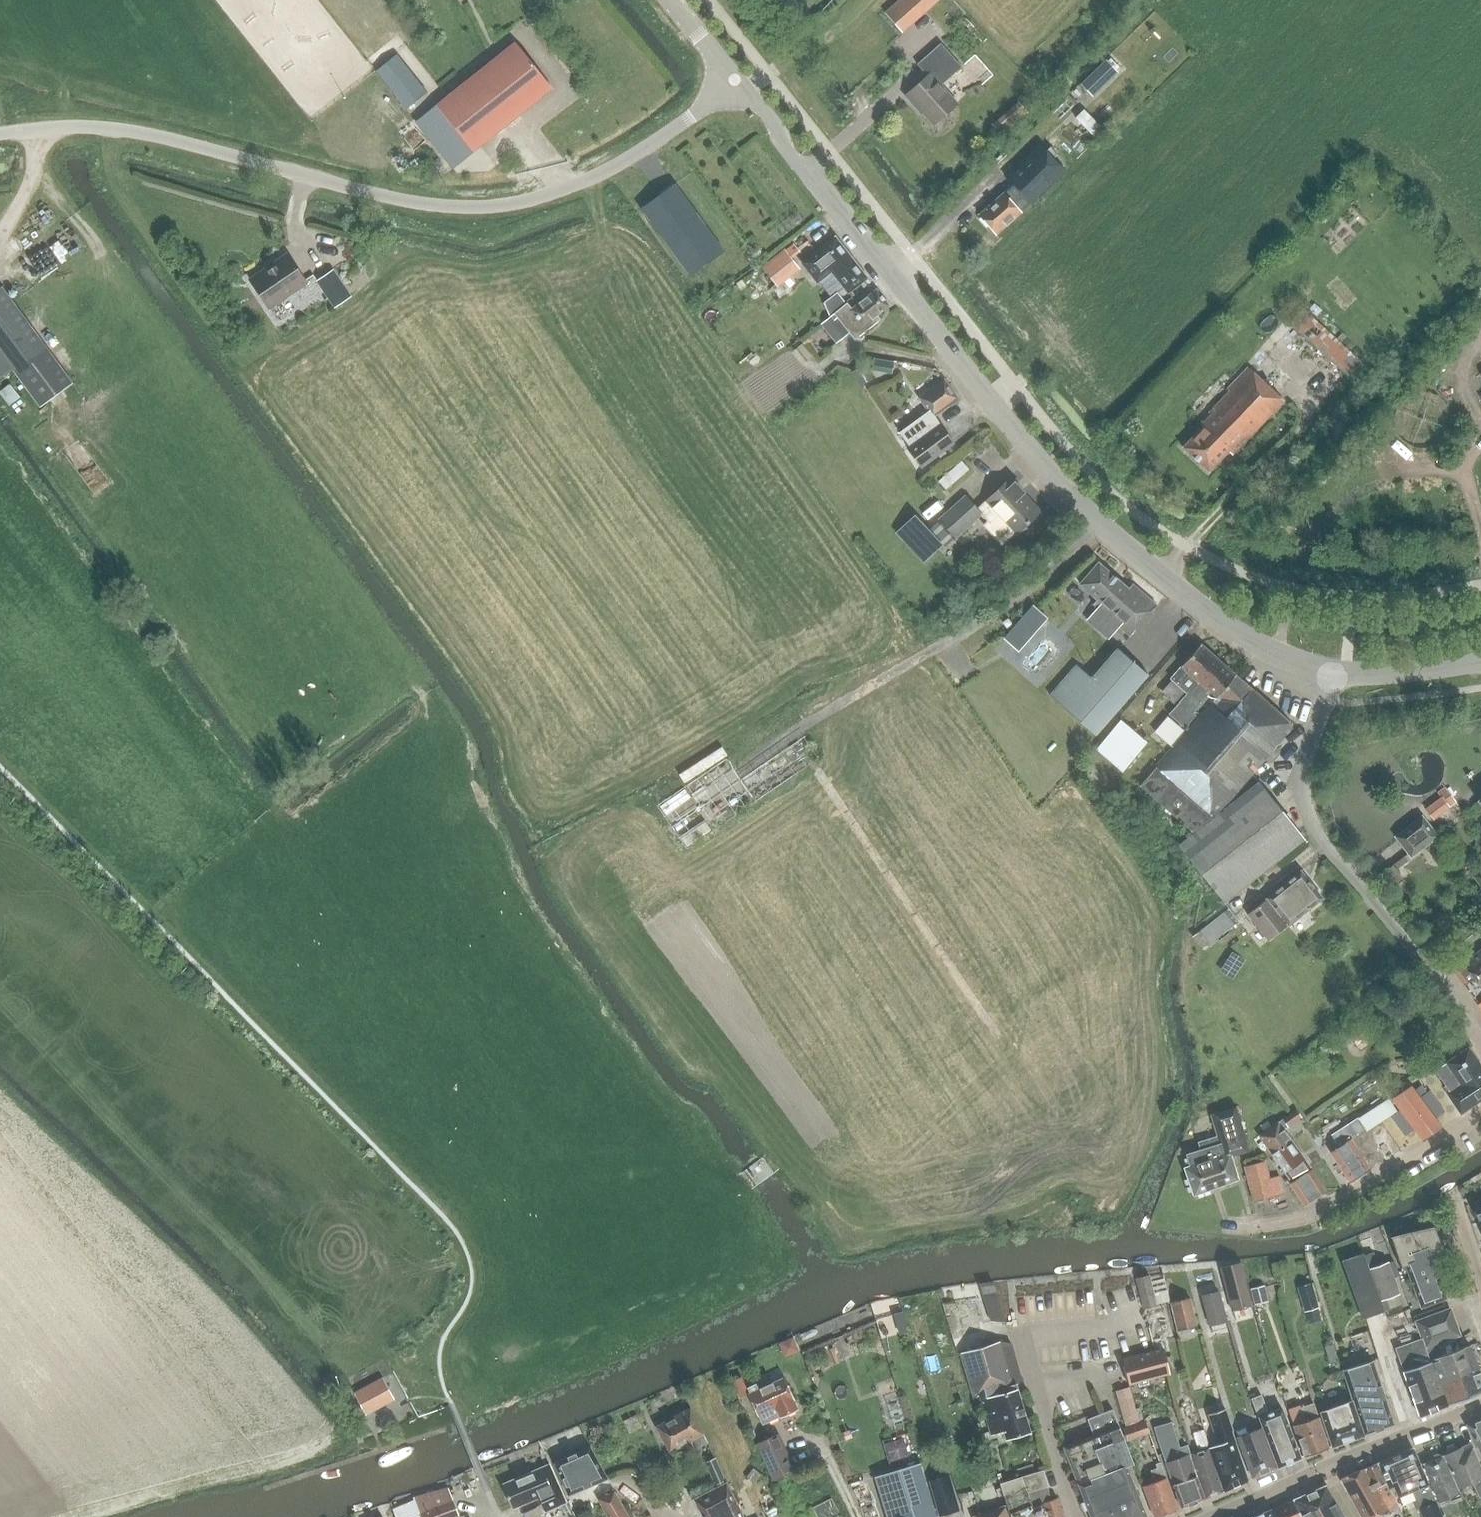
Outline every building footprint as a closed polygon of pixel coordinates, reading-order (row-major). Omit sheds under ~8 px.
[(900,30),(934,0),(898,0),(884,12),(900,30)] [(473,151),(551,89),(514,42),(435,104),(473,151)] [(940,42),(916,63),(927,75),(904,95),(913,105),(914,104),(932,124),(956,103),(940,85),(961,66),(940,42)] [(411,48),(391,64),(421,101),(441,85),(411,48)] [(1106,60),(1081,85),(1094,97),(1118,73),(1106,60)] [(1094,125),(1103,115),(1085,99),(1076,109),(1094,125)] [(1005,114),(993,125),(1000,133),(1012,122),(1005,114)] [(1012,185),(979,214),(996,234),(1030,203),(1031,205),(1066,171),(1039,144),(1005,177),(1012,185)] [(689,274),(721,250),(674,185),(641,208),(689,274)] [(847,293),(867,277),(834,236),(815,251),(815,252),(801,262),(816,282),(831,271),(847,293)] [(800,268),(784,248),(761,266),(777,287),(800,268)] [(286,255),(249,280),(268,308),(305,283),(286,255)] [(333,268),(314,280),(333,308),(351,296),(333,268)] [(11,368),(39,407),(71,384),(0,287),(0,376),(11,368)] [(876,315),(888,305),(876,289),(851,309),(846,303),(820,324),(835,343),(849,332),(854,338),(879,319),(876,315)] [(1320,311),(1313,304),(1308,310),(1315,317),(1320,311)] [(1303,309),(1289,324),(1347,377),(1361,362),(1359,360),(1303,309)] [(1232,339),(1238,330),(1232,325),(1225,333),(1232,339)] [(893,361),(873,358),(871,370),(891,374),(893,361)] [(1234,452),(1283,401),(1248,367),(1227,389),(1229,391),(1198,423),(1202,426),(1183,447),(1208,471),(1223,456),(1231,464),(1236,459),(1234,458),(1237,455),(1234,452)] [(935,416),(957,398),(958,398),(944,379),(918,398),(928,411),(899,432),(909,446),(907,448),(921,467),(954,443),(933,416),(934,415),(935,416)] [(945,480),(972,463),(966,453),(938,470),(945,480)] [(938,521),(954,538),(980,514),(986,520),(981,525),(1001,545),(1014,533),(1015,534),(1040,511),(1009,478),(977,509),(965,496),(938,521)] [(922,561),(941,543),(913,514),(894,532),(922,561)] [(1128,587),(1097,561),(1078,584),(1095,599),(1092,603),(1129,636),(1156,604),(1132,583),(1128,587)] [(1017,620),(1002,638),(1011,646),(1027,628),(1033,633),(1047,617),(1031,604),(1017,620)] [(1199,682),(1218,660),(1200,644),(1181,666),(1180,666),(1170,678),(1187,693),(1187,694),(1198,682),(1199,682)] [(1148,675),(1116,647),(1090,676),(1075,664),(1048,695),(1095,735),(1148,675)] [(1216,698),(1235,675),(1218,660),(1199,682),(1198,682),(1187,694),(1187,693),(1168,714),(1184,728),(1195,715),(1192,712),(1207,695),(1204,692),(1206,689),(1215,697),(1216,698)] [(1193,833),(1220,812),(1218,810),(1251,773),(1292,725),(1235,675),(1216,698),(1215,697),(1139,786),(1193,833)] [(1184,730),(1167,716),(1153,732),(1170,746),(1184,730)] [(1120,719),(1095,749),(1122,771),(1146,743),(1147,742),(1120,719)] [(1258,782),(1220,812),(1193,833),(1178,846),(1224,903),(1304,839),(1258,782)] [(1444,786),(1437,791),(1440,796),(1449,807),(1456,802),(1444,786)] [(1429,805),(1424,809),(1433,820),(1438,816),(1429,805)] [(1438,836),(1421,814),(1392,836),(1409,858),(1438,836)] [(1402,878),(1392,865),(1378,875),(1388,888),(1402,878)] [(1322,898),(1302,873),(1300,871),(1266,898),(1246,914),(1267,941),(1287,925),(1288,925),(1322,898)] [(1238,921),(1227,907),(1196,932),(1191,936),(1201,949),(1205,945),(1206,946),(1238,921)] [(1462,963),(1480,989),(1480,949),(1462,963)] [(1216,967),(1225,977),(1241,963),(1232,953),(1216,967)] [(1480,1099),(1480,1071),(1480,1067),(1468,1047),(1446,1062),(1446,1063),(1435,1070),(1449,1091),(1446,1093),(1460,1113),(1480,1099)] [(1429,1090),(1419,1097),(1410,1086),(1391,1098),(1400,1109),(1390,1116),(1404,1135),(1414,1128),(1422,1139),(1441,1127),(1434,1118),(1444,1111),(1429,1090)] [(1355,1101),(1350,1094),(1343,1099),(1348,1106),(1355,1101)] [(1351,1140),(1396,1111),(1388,1098),(1357,1118),(1359,1122),(1351,1128),(1348,1124),(1331,1135),(1339,1146),(1330,1152),(1349,1182),(1369,1169),(1351,1140)] [(1193,1194),(1237,1179),(1230,1157),(1248,1151),(1234,1108),(1210,1116),(1216,1137),(1197,1143),(1200,1150),(1185,1155),(1189,1167),(1185,1168),(1193,1194)] [(1283,1130),(1301,1117),(1295,1110),(1258,1136),(1271,1154),(1291,1141),(1283,1130)] [(1303,1159),(1304,1159),(1291,1141),(1271,1154),(1284,1172),(1285,1172),(1289,1178),(1309,1168),(1303,1159)] [(1264,1161),(1243,1166),(1252,1202),(1273,1196),(1269,1178),(1264,1161)] [(1303,1204),(1324,1191),(1311,1170),(1290,1184),(1303,1204)] [(1480,1220),(1480,1199),(1472,1202),(1478,1221),(1480,1220)] [(1401,1270),(1406,1268),(1420,1307),(1445,1298),(1430,1257),(1443,1252),(1433,1227),(1390,1237),(1401,1270)] [(1371,1250),(1363,1253),(1367,1264),(1375,1262),(1371,1250)] [(1363,1253),(1342,1260),(1362,1319),(1383,1311),(1379,1300),(1370,1269),(1369,1268),(1369,1269),(1367,1264),(1363,1253)] [(1394,1260),(1370,1269),(1379,1300),(1380,1300),(1386,1298),(1399,1293),(1393,1277),(1399,1275),(1394,1260)] [(1231,1310),(1251,1305),(1240,1263),(1220,1268),(1231,1310)] [(1136,1278),(1143,1309),(1156,1306),(1148,1275),(1136,1278)] [(1312,1282),(1296,1286),(1303,1312),(1318,1307),(1312,1282)] [(1005,1322),(994,1285),(979,1287),(989,1321),(1005,1322)] [(1268,1301),(1264,1285),(1250,1289),(1253,1304),(1268,1301)] [(1218,1291),(1201,1295),(1209,1325),(1226,1321),(1218,1291)] [(1177,1330),(1196,1325),(1189,1298),(1170,1302),(1177,1330)] [(1413,1320),(1418,1335),(1456,1321),(1450,1306),(1413,1320)] [(1420,1337),(1425,1350),(1454,1338),(1461,1336),(1456,1321),(1418,1335),(1419,1338),(1420,1337)] [(1419,1416),(1447,1405),(1429,1360),(1425,1350),(1420,1337),(1419,1338),(1394,1347),(1419,1416)] [(1454,1338),(1425,1350),(1429,1360),(1430,1359),(1458,1349),(1454,1338)] [(967,1350),(959,1353),(973,1397),(981,1394),(993,1433),(1003,1430),(1005,1439),(1029,1432),(1015,1384),(1021,1382),(1011,1343),(1001,1340),(975,1348),(967,1350)] [(1337,1361),(1332,1344),(1323,1347),(1329,1363),(1337,1361)] [(1471,1370),(1478,1367),(1469,1344),(1458,1349),(1430,1359),(1439,1382),(1471,1370)] [(1121,1358),(1128,1384),(1169,1373),(1162,1348),(1121,1358)] [(1364,1435),(1392,1425),(1372,1360),(1342,1370),(1364,1435)] [(1480,1392),(1480,1375),(1478,1367),(1471,1370),(1439,1382),(1448,1405),(1480,1392)] [(740,1376),(729,1381),(737,1398),(748,1393),(740,1376)] [(365,1414),(394,1399),(382,1378),(354,1393),(365,1414)] [(762,1424),(796,1408),(783,1378),(748,1393),(762,1424)] [(1125,1426),(1138,1422),(1128,1386),(1114,1390),(1125,1426)] [(1277,1467),(1300,1458),(1281,1407),(1265,1414),(1258,1395),(1250,1398),(1258,1418),(1258,1417),(1277,1467)] [(1332,1446),(1363,1435),(1351,1402),(1321,1412),(1325,1424),(1324,1424),(1332,1446)] [(1304,1456),(1328,1448),(1318,1417),(1317,1417),(1312,1403),(1300,1408),(1305,1421),(1293,1425),(1304,1456)] [(1223,1491),(1247,1480),(1230,1430),(1232,1430),(1224,1408),(1208,1414),(1219,1443),(1210,1447),(1223,1491)] [(695,1450),(707,1443),(691,1409),(656,1426),(669,1452),(691,1442),(695,1450)] [(1118,1426),(1119,1426),(1112,1409),(1087,1419),(1093,1436),(1065,1447),(1079,1483),(1078,1483),(1091,1516),(1145,1516),(1125,1466),(1133,1463),(1123,1438),(1118,1426)] [(1466,1425),(1480,1454),(1480,1418),(1466,1425)] [(1138,1422),(1125,1426),(1123,1426),(1126,1441),(1149,1433),(1145,1420),(1138,1422)] [(1179,1448),(1174,1431),(1171,1422),(1153,1427),(1156,1438),(1181,1508),(1204,1499),(1188,1455),(1190,1455),(1187,1445),(1179,1448)] [(1261,1428),(1249,1433),(1246,1427),(1236,1431),(1238,1437),(1237,1437),(1252,1478),(1276,1468),(1261,1428)] [(1204,1499),(1222,1491),(1209,1447),(1203,1429),(1197,1431),(1203,1448),(1190,1452),(1193,1460),(1192,1460),(1204,1499)] [(795,1470),(778,1432),(754,1443),(772,1481),(795,1470)] [(1443,1455),(1457,1488),(1471,1482),(1478,1497),(1480,1496),(1480,1470),(1469,1443),(1443,1455)] [(589,1447),(554,1462),(568,1495),(598,1481),(606,1478),(589,1447)] [(1377,1463),(1388,1487),(1393,1486),(1397,1497),(1411,1491),(1419,1509),(1418,1509),(1422,1516),(1442,1516),(1412,1448),(1377,1463)] [(1448,1499),(1459,1494),(1442,1455),(1423,1464),(1445,1514),(1453,1510),(1448,1499)] [(725,1480),(715,1457),(704,1461),(714,1484),(725,1480)] [(919,1462),(874,1476),(887,1516),(936,1516),(919,1462)] [(1177,1509),(1159,1462),(1155,1463),(1156,1468),(1150,1470),(1154,1481),(1143,1486),(1154,1516),(1156,1516),(1177,1509)] [(1398,1506),(1384,1482),(1385,1482),(1377,1463),(1340,1479),(1361,1516),(1375,1516),(1398,1506)] [(549,1464),(502,1485),(512,1508),(539,1496),(545,1511),(566,1502),(549,1464)] [(761,1474),(753,1467),(745,1476),(753,1483),(761,1474)] [(1046,1485),(1047,1485),(1042,1470),(999,1483),(1010,1516),(1063,1516),(1056,1497),(1050,1499),(1046,1485)] [(959,1510),(949,1474),(928,1480),(938,1516),(959,1510)] [(735,1502),(736,1501),(726,1482),(694,1498),(704,1516),(703,1516),(742,1516),(735,1502)] [(1325,1485),(1293,1499),(1303,1516),(1344,1516),(1325,1485)] [(458,1515),(448,1488),(413,1499),(420,1515),(421,1516),(459,1516),(458,1515)] [(994,1510),(990,1497),(987,1499),(984,1489),(969,1495),(976,1516),(975,1516),(1009,1516),(1005,1506),(994,1510)] [(600,1503),(608,1516),(628,1516),(614,1491),(604,1495),(602,1496),(600,1503)] [(1292,1500),(1271,1509),(1274,1516),(1301,1516),(1292,1500)] [(1271,1509),(1251,1516),(1274,1516),(1271,1509)]
